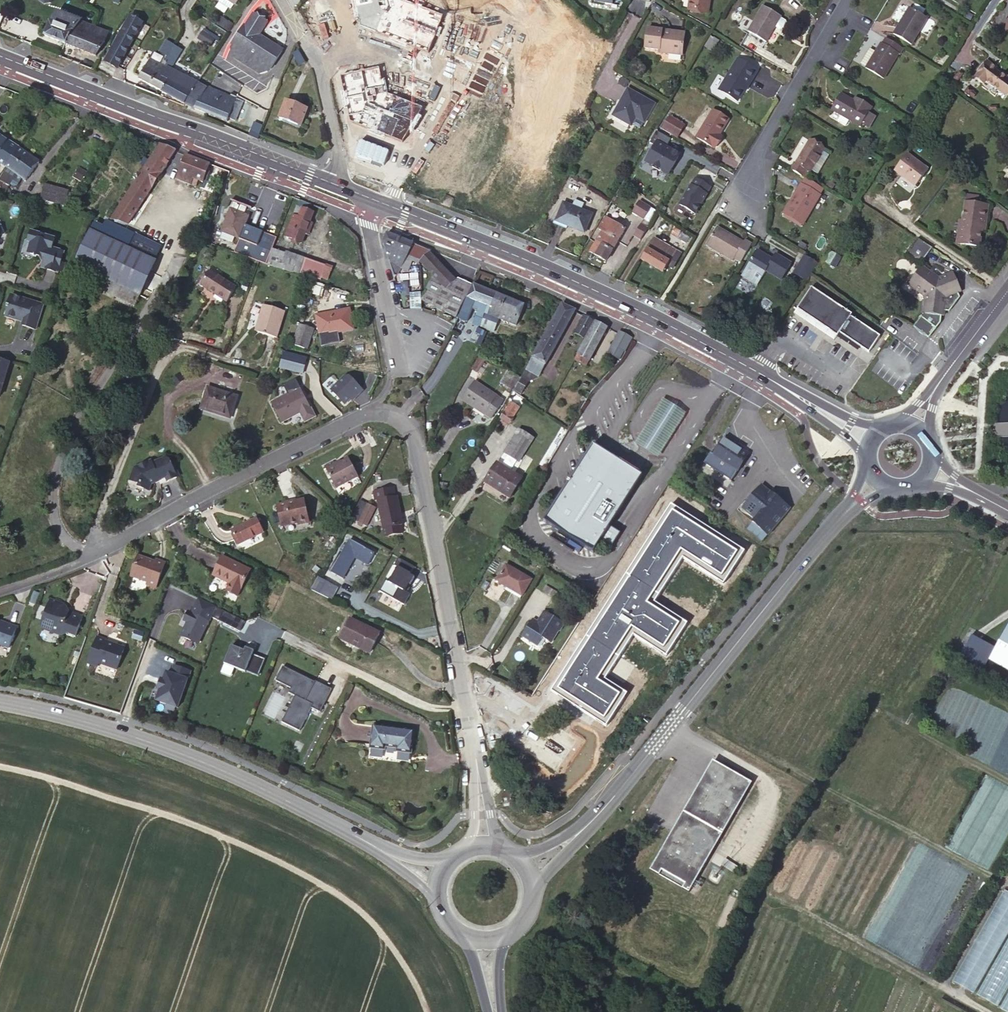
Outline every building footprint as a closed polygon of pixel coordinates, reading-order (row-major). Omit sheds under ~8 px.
[(217,1),(229,8),(233,3),(234,3),(236,0),(217,0),(217,1)] [(487,2),(483,0),(462,0),(452,19),(473,30),(487,2)] [(690,10),(707,14),(709,0),(691,0),(690,10)] [(778,29),(780,29),(784,23),(784,21),(779,17),(763,6),(748,31),(764,41),(773,26),(778,29)] [(908,7),(903,17),(905,18),(903,21),(901,20),(893,33),(911,44),(927,19),(908,7)] [(44,36),(64,43),(69,30),(93,39),(96,28),(56,13),(51,22),(49,21),(44,36)] [(270,69),(282,50),(258,35),(264,26),(258,23),(261,18),(253,13),(245,26),(244,25),(231,44),(232,45),(269,68),(270,69)] [(142,22),(129,15),(104,61),(116,67),(142,22)] [(258,23),(264,26),(267,22),(261,18),(258,23)] [(218,26),(229,30),(232,24),(221,19),(218,26)] [(69,30),(64,43),(96,55),(105,43),(107,33),(96,28),(93,39),(69,30)] [(211,47),(217,36),(203,29),(197,40),(211,47)] [(661,34),(662,31),(646,29),(644,49),(659,51),(659,53),(681,56),(683,37),(661,34)] [(899,54),(903,48),(885,38),(882,43),(879,42),(874,51),(865,67),(864,67),(884,78),(898,54),(899,54)] [(163,66),(170,69),(180,50),(172,45),(164,60),(166,61),(163,66)] [(266,71),(269,68),(232,45),(230,49),(231,56),(260,73),(266,71)] [(865,67),(874,51),(868,48),(859,64),(865,67)] [(305,63),(298,50),(292,53),(299,66),(305,63)] [(164,60),(163,60),(161,59),(159,64),(148,58),(138,78),(161,91),(165,80),(158,76),(163,66),(166,61),(164,60)] [(756,69),(736,58),(718,89),(736,100),(746,84),(747,85),(756,69)] [(986,60),(977,73),(978,74),(976,77),(984,83),(986,81),(1004,94),(1007,88),(1007,79),(991,67),(992,65),(986,60)] [(161,91),(184,104),(197,83),(170,69),(163,66),(158,76),(165,80),(161,91)] [(197,83),(184,104),(194,109),(206,113),(214,90),(197,83)] [(377,88),(365,126),(364,126),(352,167),(368,172),(383,124),(395,127),(404,96),(377,88)] [(655,103),(628,88),(613,115),(632,126),(633,124),(636,118),(645,122),(655,103)] [(241,100),(214,90),(206,113),(225,121),(227,117),(234,119),(241,100)] [(848,98),(840,93),(831,109),(841,115),(849,119),(860,125),(867,112),(871,107),(854,98),(852,102),(848,101),(848,98)] [(297,125),(303,107),(285,100),(278,117),(297,125)] [(307,109),(303,107),(297,125),(300,126),(307,109)] [(727,119),(711,109),(695,137),(713,148),(718,139),(716,138),(718,135),(727,119)] [(868,127),(875,116),(867,112),(861,123),(868,127)] [(666,113),(662,120),(677,129),(681,122),(666,113)] [(849,119),(841,115),(837,121),(845,126),(849,119)] [(636,118),(633,124),(641,129),(645,122),(636,118)] [(261,120),(256,119),(251,131),(257,133),(261,120)] [(662,120),(658,127),(673,136),(677,129),(662,120)] [(667,136),(654,128),(648,140),(660,147),(667,136)] [(19,148),(0,135),(0,163),(6,168),(19,148)] [(648,140),(642,149),(633,165),(646,173),(660,147),(648,140)] [(793,162),(789,169),(805,178),(805,179),(810,171),(814,174),(815,172),(827,153),(828,152),(809,140),(795,163),(793,162)] [(130,223),(177,151),(160,144),(158,146),(150,160),(146,157),(141,164),(146,166),(112,219),(130,223)] [(25,181),(39,161),(19,148),(6,168),(8,168),(0,179),(9,185),(16,175),(25,181)] [(927,169),(906,152),(893,169),(915,185),(927,169)] [(833,157),(827,153),(815,172),(821,176),(833,157)] [(203,182),(210,164),(185,154),(176,178),(196,186),(198,180),(203,182)] [(679,207),(698,216),(711,186),(692,178),(679,207)] [(801,185),(800,184),(783,212),(802,224),(819,196),(818,196),(822,189),(805,179),(805,178),(801,185)] [(0,179),(0,180),(0,190),(4,193),(9,185),(0,179)] [(62,206),(66,192),(44,185),(40,200),(62,206)] [(562,202),(555,221),(584,233),(591,214),(581,210),(583,203),(573,199),(570,206),(562,202)] [(638,201),(630,212),(642,220),(649,208),(638,201)] [(240,238),(249,216),(244,214),(247,207),(235,202),(232,209),(230,208),(221,231),(223,232),(220,238),(232,242),(235,236),(240,238)] [(981,224),(985,224),(988,205),(965,202),(959,244),(978,247),(981,229),(981,224)] [(300,216),(303,207),(298,205),(295,215),(300,216)] [(305,234),(310,221),(314,212),(303,207),(300,216),(295,215),(286,237),(301,243),(305,234)] [(645,222),(652,210),(649,208),(642,220),(645,222)] [(624,229),(605,218),(598,230),(601,232),(594,244),(590,250),(589,251),(605,261),(624,229)] [(128,250),(135,235),(106,221),(103,227),(100,236),(128,250)] [(309,235),(314,223),(310,221),(305,234),(309,235)] [(135,305),(162,247),(135,235),(128,250),(100,236),(103,227),(95,222),(74,265),(126,289),(122,299),(135,305)] [(646,228),(639,224),(632,236),(639,240),(646,228)] [(740,262),(751,244),(744,240),(743,242),(716,226),(705,245),(732,261),(733,259),(740,262)] [(63,252),(51,248),(54,239),(31,232),(29,240),(30,243),(31,243),(28,251),(30,254),(33,255),(33,257),(36,258),(36,256),(44,258),(41,268),(57,273),(63,252)] [(431,250),(428,249),(387,233),(383,243),(395,276),(398,273),(400,267),(409,270),(413,261),(418,262),(420,259),(421,260),(430,252),(431,250)] [(675,250),(654,237),(642,259),(662,271),(667,264),(672,267),(679,254),(674,251),(675,250)] [(915,258),(923,247),(921,246),(912,256),(915,258)] [(934,255),(923,247),(915,258),(923,264),(907,284),(924,297),(922,314),(914,324),(929,336),(939,323),(940,316),(942,316),(943,311),(948,312),(959,297),(957,293),(961,291),(952,273),(937,277),(936,276),(941,270),(934,266),(931,269),(930,271),(925,268),(926,266),(934,255)] [(326,265),(286,251),(285,253),(273,249),(267,264),(279,268),(292,271),(292,270),(298,273),(299,271),(322,279),(326,265)] [(790,263),(775,254),(771,260),(756,251),(747,266),(762,276),(765,271),(781,279),(790,263)] [(456,280),(430,252),(421,260),(434,274),(422,299),(456,316),(471,284),(458,277),(456,280)] [(816,262),(804,255),(797,266),(801,269),(797,275),(805,280),(816,262)] [(801,269),(797,266),(793,273),(797,275),(801,269)] [(221,273),(213,268),(211,271),(218,276),(221,273)] [(344,280),(346,273),(332,270),(330,277),(344,280)] [(237,288),(218,276),(211,271),(201,286),(226,302),(237,288)] [(319,286),(305,281),(302,291),(316,295),(319,286)] [(490,313),(497,294),(473,284),(458,317),(460,318),(467,320),(468,321),(476,323),(482,326),(487,313),(490,313)] [(829,327),(837,333),(849,316),(850,314),(810,287),(795,308),(827,330),(829,327)] [(417,292),(406,294),(410,310),(420,308),(417,292)] [(524,304),(497,294),(490,313),(487,313),(482,326),(486,328),(489,329),(494,331),(499,318),(515,323),(524,304)] [(22,326),(36,330),(43,306),(11,295),(7,308),(8,309),(6,317),(24,323),(22,326)] [(575,309),(562,303),(523,373),(527,376),(528,374),(532,375),(535,370),(540,373),(575,309)] [(277,337),(285,311),(263,305),(255,331),(277,337)] [(827,330),(795,308),(792,313),(832,341),(835,336),(827,330)] [(354,328),(351,309),(317,316),(321,335),(354,328)] [(593,321),(584,316),(576,332),(584,337),(593,321)] [(837,333),(867,353),(878,336),(849,316),(837,333)] [(460,318),(453,330),(460,334),(467,320),(460,318)] [(596,321),(575,358),(586,364),(607,327),(596,321)] [(486,328),(482,326),(476,323),(470,337),(480,341),(486,328)] [(308,349),(315,329),(299,324),(293,344),(308,349)] [(927,339),(929,336),(914,324),(912,327),(927,339)] [(829,327),(827,330),(835,336),(837,333),(829,327)] [(624,350),(632,337),(620,331),(613,344),(623,350),(624,350)] [(532,333),(526,343),(535,347),(540,337),(532,333)] [(535,347),(526,343),(523,351),(531,355),(535,347)] [(623,350),(613,344),(608,352),(619,358),(623,350)] [(307,372),(310,362),(289,357),(287,366),(307,372)] [(10,362),(0,359),(0,394),(10,362)] [(345,408),(364,391),(348,374),(329,390),(345,408)] [(503,400),(474,380),(462,398),(491,418),(503,400)] [(311,407),(297,382),(280,390),(283,397),(274,401),(285,421),(311,407)] [(234,406),(238,396),(208,387),(201,409),(226,416),(230,405),(234,406)] [(516,405),(508,400),(499,416),(507,421),(516,405)] [(231,418),(234,406),(230,405),(226,416),(231,418)] [(533,438),(518,429),(504,451),(519,460),(533,438)] [(740,448),(724,438),(713,454),(709,451),(702,461),(730,479),(748,452),(740,447),(740,448)] [(589,543),(636,470),(593,442),(545,516),(589,543)] [(359,473),(350,455),(337,462),(335,459),(326,463),(337,484),(359,473)] [(177,477),(170,459),(165,457),(153,462),(152,460),(135,467),(129,482),(150,490),(152,484),(156,483),(155,480),(159,479),(161,484),(177,477)] [(522,477),(497,462),(485,480),(510,496),(522,477)] [(756,518),(753,521),(770,533),(790,505),(777,496),(769,490),(760,484),(742,508),(756,518)] [(402,511),(399,494),(396,494),(395,486),(375,490),(376,499),(379,498),(386,535),(406,531),(404,523),(402,524),(399,511),(402,511)] [(771,488),(769,490),(777,496),(779,494),(771,488)] [(310,518),(306,499),(279,504),(284,524),(299,521),(310,518)] [(369,525),(378,509),(371,505),(362,522),(369,525)] [(709,524),(688,511),(679,525),(699,539),(709,524)] [(265,531),(259,517),(233,529),(240,543),(265,531)] [(753,521),(748,529),(764,541),(770,533),(753,521)] [(697,546),(673,529),(587,658),(611,674),(646,622),(661,599),(697,546)] [(369,564),(376,552),(351,538),(347,546),(344,544),(341,550),(344,551),(333,571),(345,578),(357,557),(369,564)] [(157,587),(166,561),(157,558),(156,560),(139,554),(131,574),(148,581),(147,583),(157,587)] [(240,598),(253,570),(224,557),(215,576),(232,584),(228,592),(240,598)] [(404,603),(416,577),(410,575),(415,566),(399,559),(383,594),(404,603)] [(505,564),(496,580),(522,594),(531,579),(505,564)] [(339,587),(319,576),(312,588),(333,599),(339,587)] [(522,594),(496,580),(495,583),(520,597),(522,594)] [(561,594),(547,586),(545,590),(558,599),(561,594)] [(666,602),(661,599),(646,622),(651,625),(666,602)] [(77,636),(83,616),(62,610),(64,604),(50,600),(41,626),(43,630),(62,636),(63,632),(77,636)] [(564,622),(543,609),(537,619),(537,621),(536,624),(531,621),(533,617),(532,616),(520,634),(537,644),(542,636),(550,641),(558,629),(559,630),(564,622)] [(179,639),(200,647),(210,620),(189,612),(179,639)] [(380,632),(351,617),(341,637),(370,652),(380,632)] [(15,628),(5,624),(4,627),(0,626),(0,646),(7,649),(15,628)] [(995,647),(988,660),(1007,671),(1007,624),(995,647)] [(225,677),(242,643),(224,634),(207,668),(225,677)] [(988,660),(995,647),(971,634),(960,655),(983,668),(988,660)] [(118,668),(126,647),(108,640),(108,639),(99,635),(89,661),(99,665),(100,661),(118,668)] [(178,712),(193,671),(169,663),(155,704),(178,712)] [(320,713),(332,688),(282,665),(274,682),(296,692),(282,723),(301,732),(312,709),(320,713)] [(412,750),(415,726),(372,720),(369,744),(384,746),(385,743),(396,744),(396,747),(412,750)] [(750,782),(716,762),(665,853),(660,850),(649,870),(688,892),(750,782)] [(508,781),(504,776),(499,781),(504,785),(508,781)] [(724,858),(720,864),(731,870),(734,864),(724,858)] [(956,986),(975,995),(999,1007),(1007,987),(1007,894),(1001,891),(956,986)]
